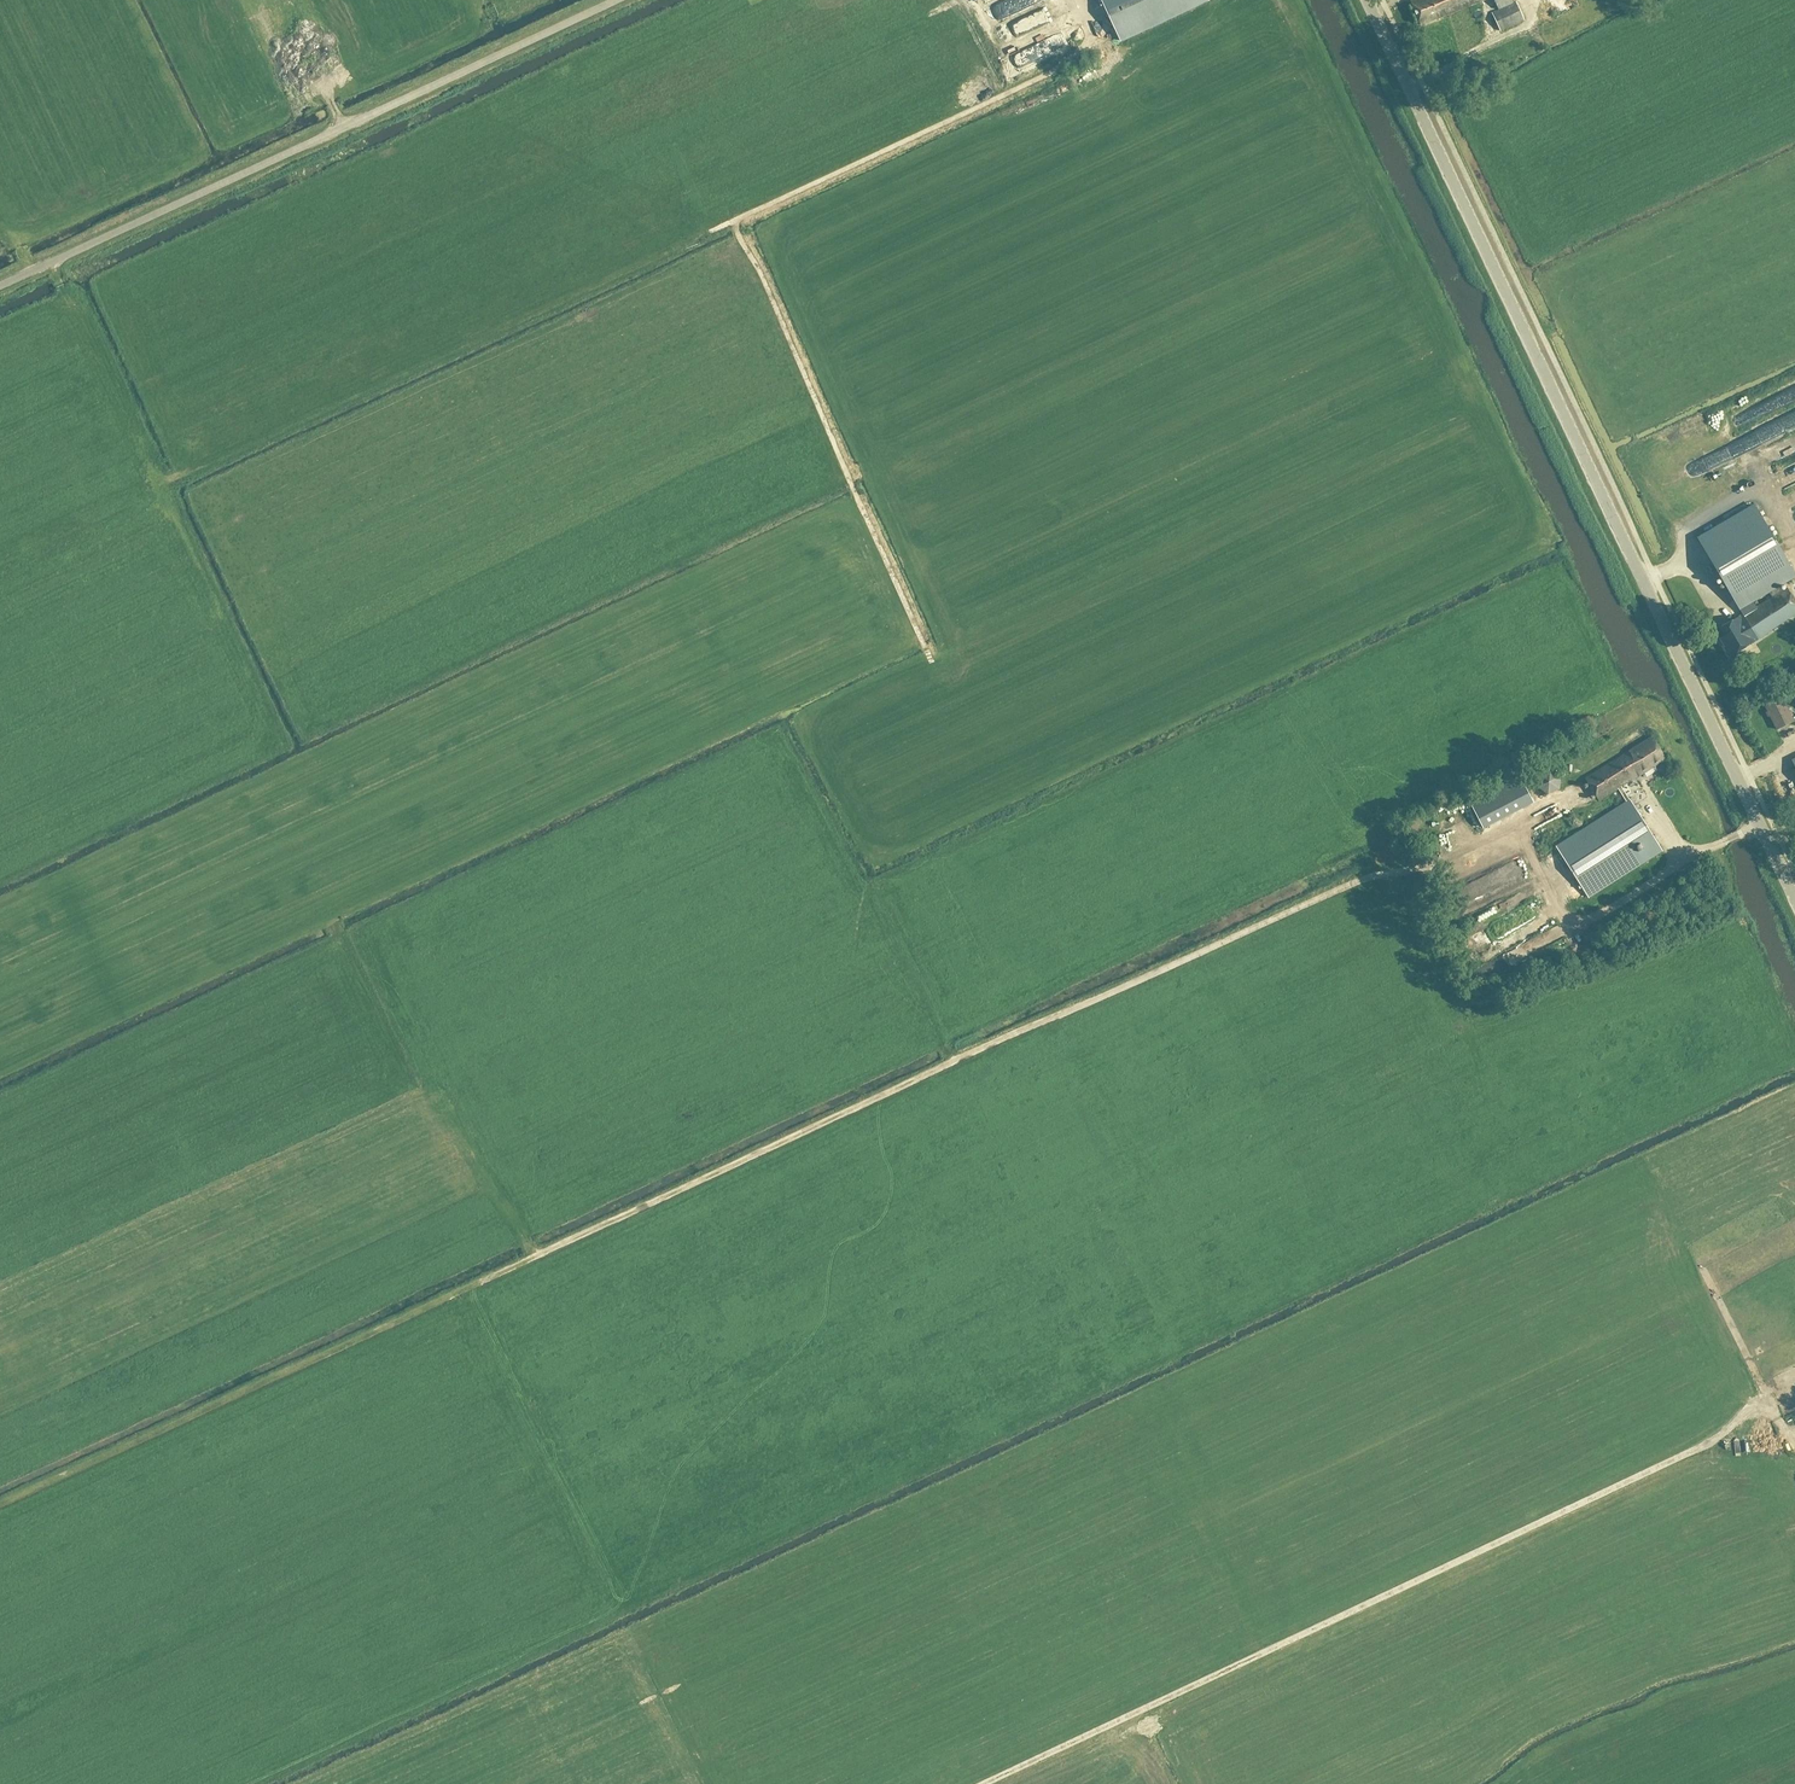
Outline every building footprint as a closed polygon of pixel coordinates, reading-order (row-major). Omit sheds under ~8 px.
[(1208,2),(1207,0),(1100,0),(1120,42),(1208,2)] [(1484,0),(1413,0),(1410,1),(1420,26),(1446,15),(1484,0)] [(1498,10),(1513,3),(1512,0),(1493,0),(1498,10)] [(1524,21),(1516,3),(1491,14),(1500,32),(1524,21)] [(1783,387),(1787,403),(1794,401),(1794,384),(1783,387)] [(1770,425),(1776,429),(1781,421),(1774,417),(1770,425)] [(1789,455),(1794,452),(1794,436),(1780,443),(1779,441),(1768,447),(1774,458),(1787,451),(1789,455)] [(1698,540),(1738,609),(1768,591),(1771,597),(1714,631),(1727,659),(1733,655),(1752,643),(1794,614),(1794,602),(1786,588),(1782,590),(1778,585),(1794,576),(1774,542),(1754,507),(1698,540)] [(1776,730),(1793,721),(1782,699),(1765,707),(1776,730)] [(1620,787),(1664,759),(1651,738),(1585,779),(1598,801),(1617,789),(1626,802),(1556,847),(1588,898),(1661,852),(1629,800),(1620,787)] [(1554,773),(1536,782),(1544,799),(1562,790),(1554,773)] [(1469,805),(1480,831),(1533,808),(1522,782),(1469,805)] [(1550,859),(1558,855),(1555,849),(1547,853),(1550,859)] [(1556,929),(1539,935),(1543,946),(1560,939),(1556,929)]
